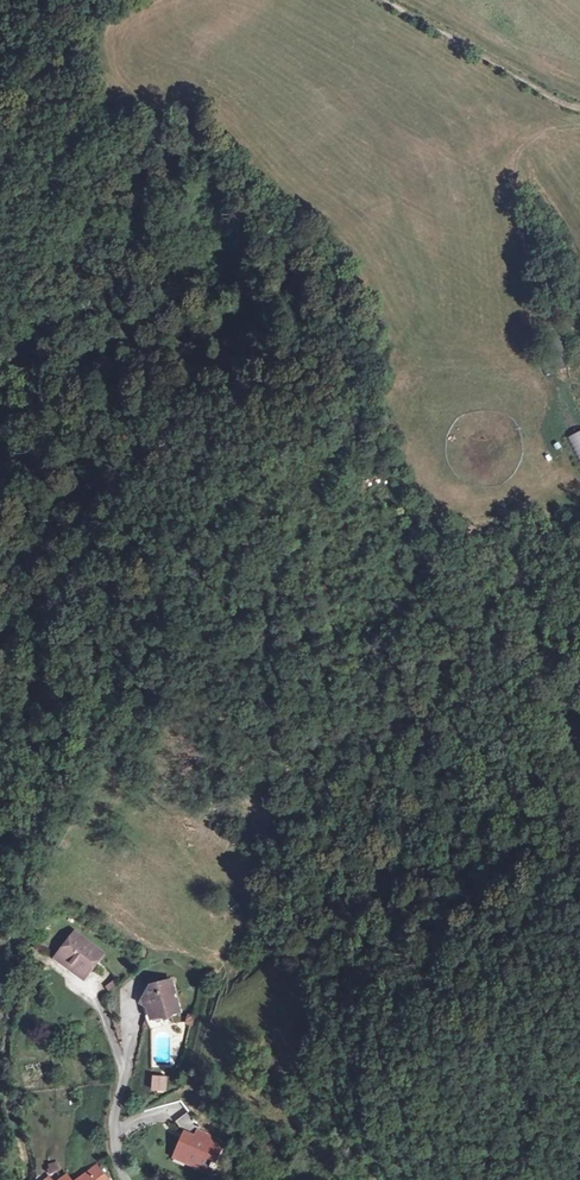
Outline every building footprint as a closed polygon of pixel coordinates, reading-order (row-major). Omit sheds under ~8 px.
[(567,437),(579,464),(579,430),(567,437)] [(232,896),(224,901),(231,913),(239,908),(232,896)] [(72,932),(57,953),(77,966),(74,971),(85,979),(88,974),(102,953),(72,932)] [(77,966),(57,953),(54,958),(74,971),(77,966)] [(157,992),(147,995),(146,998),(142,1006),(150,1010),(153,1021),(174,1014),(171,1002),(176,1000),(172,988),(170,981),(164,983),(154,986),(157,992)] [(154,986),(151,987),(147,995),(157,992),(154,986)] [(171,1002),(174,1014),(180,1012),(176,1000),(171,1002)] [(147,1023),(153,1021),(150,1010),(142,1006),(147,1023)] [(151,1090),(163,1091),(164,1079),(152,1078),(151,1090)] [(215,1164),(222,1144),(197,1135),(200,1132),(183,1113),(172,1123),(185,1138),(179,1155),(189,1158),(186,1167),(211,1176),(212,1171),(215,1171),(217,1165),(215,1164)] [(179,1155),(177,1163),(186,1167),(189,1158),(179,1155)] [(89,1168),(97,1179),(105,1179),(95,1164),(89,1168)] [(89,1168),(70,1179),(97,1179),(89,1168)]
